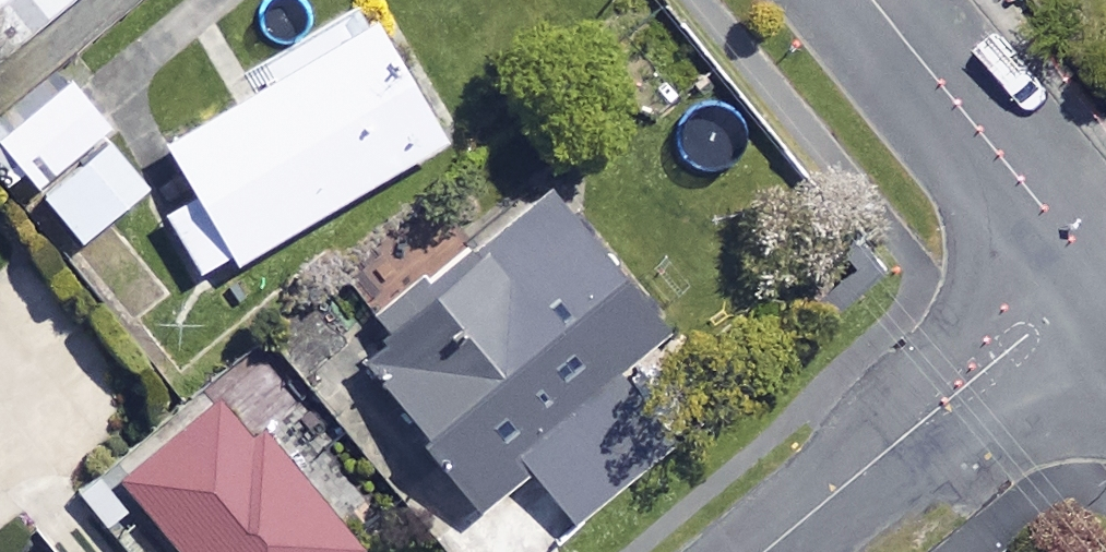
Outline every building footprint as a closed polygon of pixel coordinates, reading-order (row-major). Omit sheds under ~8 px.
[(4,53),(67,0),(0,0),(0,48),(4,53)] [(426,149),(354,28),(153,147),(184,200),(155,217),(195,285),(426,149)] [(60,84),(0,128),(0,158),(24,191),(98,136),(60,84)] [(139,183),(102,139),(35,196),(72,240),(139,183)] [(645,330),(540,189),(369,317),(382,335),(355,355),(467,505),(523,464),(563,517),(629,467),(569,387),(645,330)] [(215,394),(111,483),(171,551),(349,551),(351,551),(215,394)]
